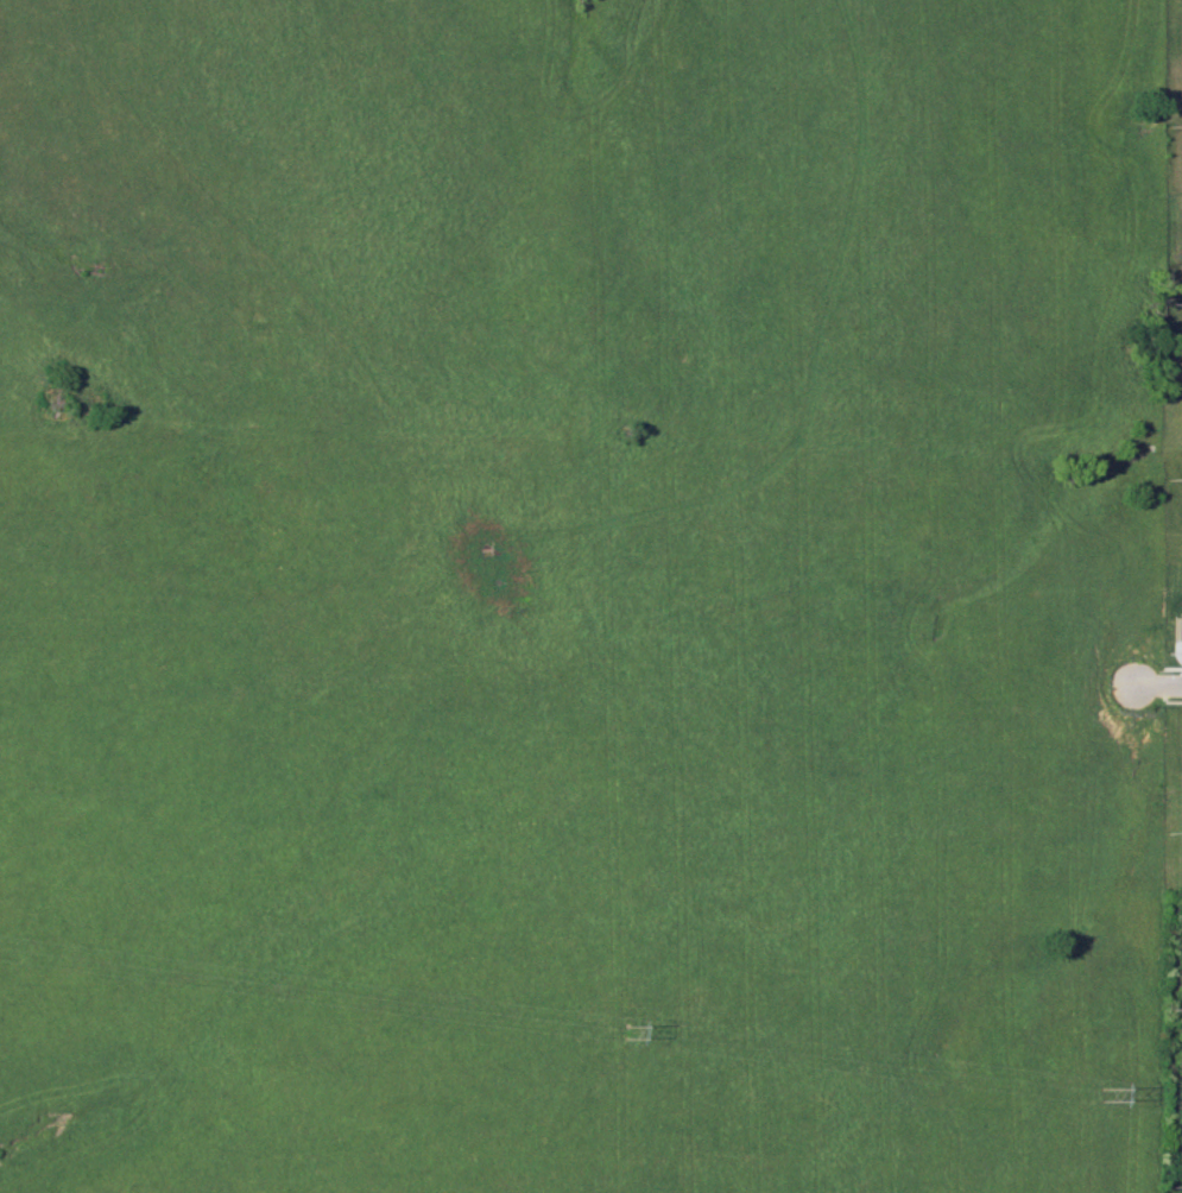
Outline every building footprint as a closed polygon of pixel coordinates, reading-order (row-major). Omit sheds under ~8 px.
[(1181,640),(1181,604),(1180,616),(1172,616),(1171,640),(1181,640)]
